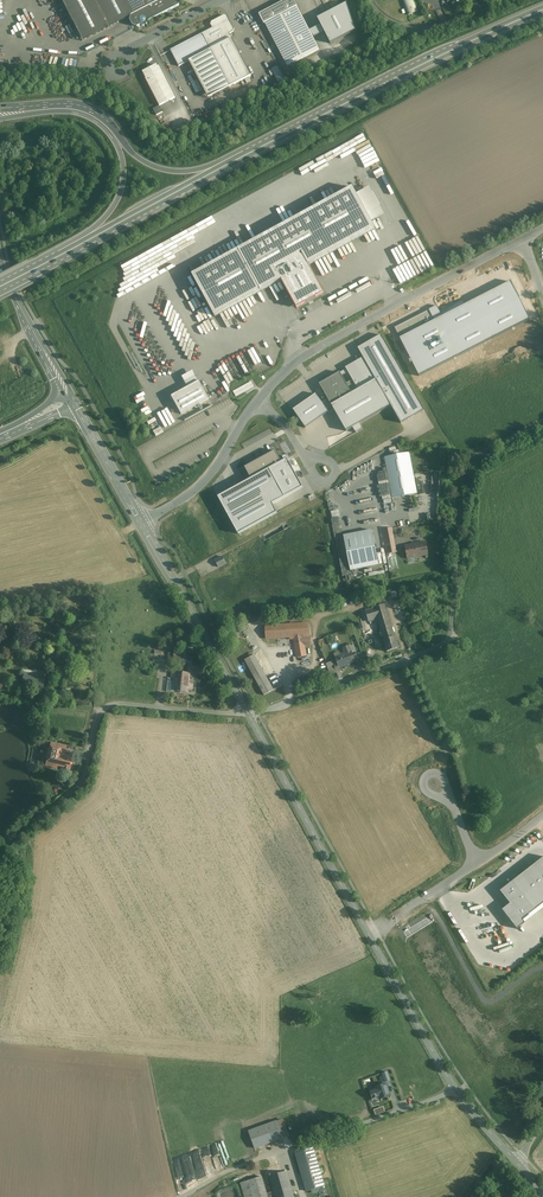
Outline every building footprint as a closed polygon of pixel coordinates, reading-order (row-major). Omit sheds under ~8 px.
[(127,0),(61,0),(82,41),(131,16),(134,14),(127,0)] [(134,14),(131,16),(130,20),(133,26),(137,27),(140,26),(143,27),(148,24),(149,21),(179,6),(181,1),(180,0),(127,0),(134,14)] [(259,15),(264,24),(265,23),(271,20),(292,9),(297,7),(297,6),(294,0),(287,0),(286,0),(283,0),(281,1),(283,3),(259,15)] [(417,12),(413,0),(403,0),(408,15),(417,12)] [(330,44),(355,31),(347,3),(317,19),(330,44)] [(297,7),(292,9),(315,52),(319,49),(297,7)] [(315,52),(292,9),(271,20),(293,63),(315,52)] [(211,25),(213,28),(224,23),(229,34),(233,32),(234,29),(227,16),(224,16),(212,22),(211,25)] [(293,63),(271,20),(265,23),(287,66),(293,63)] [(213,28),(170,50),(179,66),(189,61),(208,97),(230,87),(210,50),(232,39),(229,34),(224,23),(213,28)] [(251,76),(232,39),(210,50),(230,87),(251,76)] [(156,65),(142,72),(146,79),(159,106),(175,98),(159,66),(158,67),(156,65)] [(272,69),(278,81),(284,79),(278,66),(272,69)] [(163,112),(159,106),(153,109),(156,115),(163,112)] [(370,187),(356,194),(372,222),(385,215),(370,187)] [(353,188),(191,275),(214,317),(281,281),(283,279),(307,267),(309,265),(376,229),(372,222),(356,194),(353,188)] [(283,279),(281,281),(297,309),(305,304),(304,302),(315,296),(316,298),(324,293),(309,265),(307,267),(320,290),(310,295),(311,298),(307,300),(306,297),(296,303),(283,279)] [(307,267),(283,279),(296,303),(306,297),(307,300),(311,298),(310,295),(320,290),(307,267)] [(465,306),(400,339),(419,377),(530,321),(510,283),(465,306)] [(465,306),(462,300),(440,312),(437,306),(394,328),(400,339),(465,306)] [(381,334),(358,348),(363,357),(390,405),(401,423),(424,409),(381,334)] [(390,405),(363,357),(319,383),(328,399),(333,407),(345,430),(352,426),(359,422),(390,405)] [(188,388),(199,382),(194,371),(182,377),(188,388)] [(188,388),(172,397),(181,414),(209,399),(199,382),(188,388)] [(252,382),(234,392),(236,397),(254,387),(252,382)] [(333,407),(328,399),(322,403),(328,410),(333,407)] [(147,400),(139,404),(147,421),(154,417),(147,400)] [(359,422),(352,426),(356,433),(363,429),(359,422)] [(162,427),(154,430),(156,436),(164,433),(162,427)] [(245,468),(251,479),(258,475),(269,470),(281,463),(275,451),(245,468)] [(409,452),(385,457),(393,499),(416,494),(409,452)] [(251,479),(218,497),(238,534),(277,513),(272,504),(303,488),(287,460),(281,463),(269,470),(258,475),(251,479)] [(391,528),(382,530),(387,554),(396,553),(391,528)] [(372,530),(343,536),(350,571),(379,565),(372,530)] [(425,543),(405,547),(408,558),(413,557),(414,558),(419,557),(418,556),(428,555),(425,543)] [(222,557),(215,560),(219,567),(225,563),(222,557)] [(385,605),(365,611),(369,622),(378,619),(384,640),(383,641),(387,652),(399,649),(395,638),(394,638),(385,605)] [(308,623),(265,627),(266,639),(290,637),(290,639),(294,639),(294,644),(297,642),(301,657),(306,656),(303,638),(309,637),(308,623)] [(337,662),(334,664),(337,672),(341,670),(340,668),(355,662),(355,661),(358,660),(359,661),(362,660),(360,654),(356,655),(357,656),(354,657),(350,646),(343,649),(346,655),(336,659),(337,662)] [(188,664),(193,665),(194,657),(187,656),(187,651),(175,649),(174,653),(173,663),(188,664)] [(253,656),(245,661),(264,696),(273,691),(253,656)] [(38,675),(24,673),(22,684),(43,687),(46,673),(39,672),(38,675)] [(188,674),(177,673),(176,681),(175,691),(188,692),(188,693),(195,694),(197,675),(188,674)] [(175,691),(176,681),(168,680),(167,691),(175,692),(175,691)] [(73,721),(69,720),(67,729),(84,732),(88,715),(75,712),(73,721)] [(70,744),(51,740),(46,765),(72,770),(74,759),(67,758),(70,744)] [(510,906),(502,912),(517,931),(525,925),(523,922),(542,906),(542,860),(500,894),(510,906)] [(404,932),(408,937),(433,921),(430,916),(404,932)] [(386,1083),(375,1087),(376,1090),(379,1097),(380,1099),(390,1096),(386,1083)] [(379,1097),(376,1090),(370,1092),(372,1099),(379,1097)] [(384,1106),(375,1109),(376,1114),(386,1112),(384,1106)] [(278,1121),(249,1131),(254,1148),(283,1138),(278,1121)] [(301,1172),(305,1191),(323,1187),(319,1169),(312,1170),(310,1162),(304,1163),(303,1157),(294,1158),(298,1173),(301,1172)] [(270,1176),(274,1192),(275,1196),(276,1196),(294,1196),(286,1171),(270,1176)] [(275,1196),(274,1192),(267,1195),(262,1177),(241,1183),(245,1196),(273,1196),(275,1196)]
